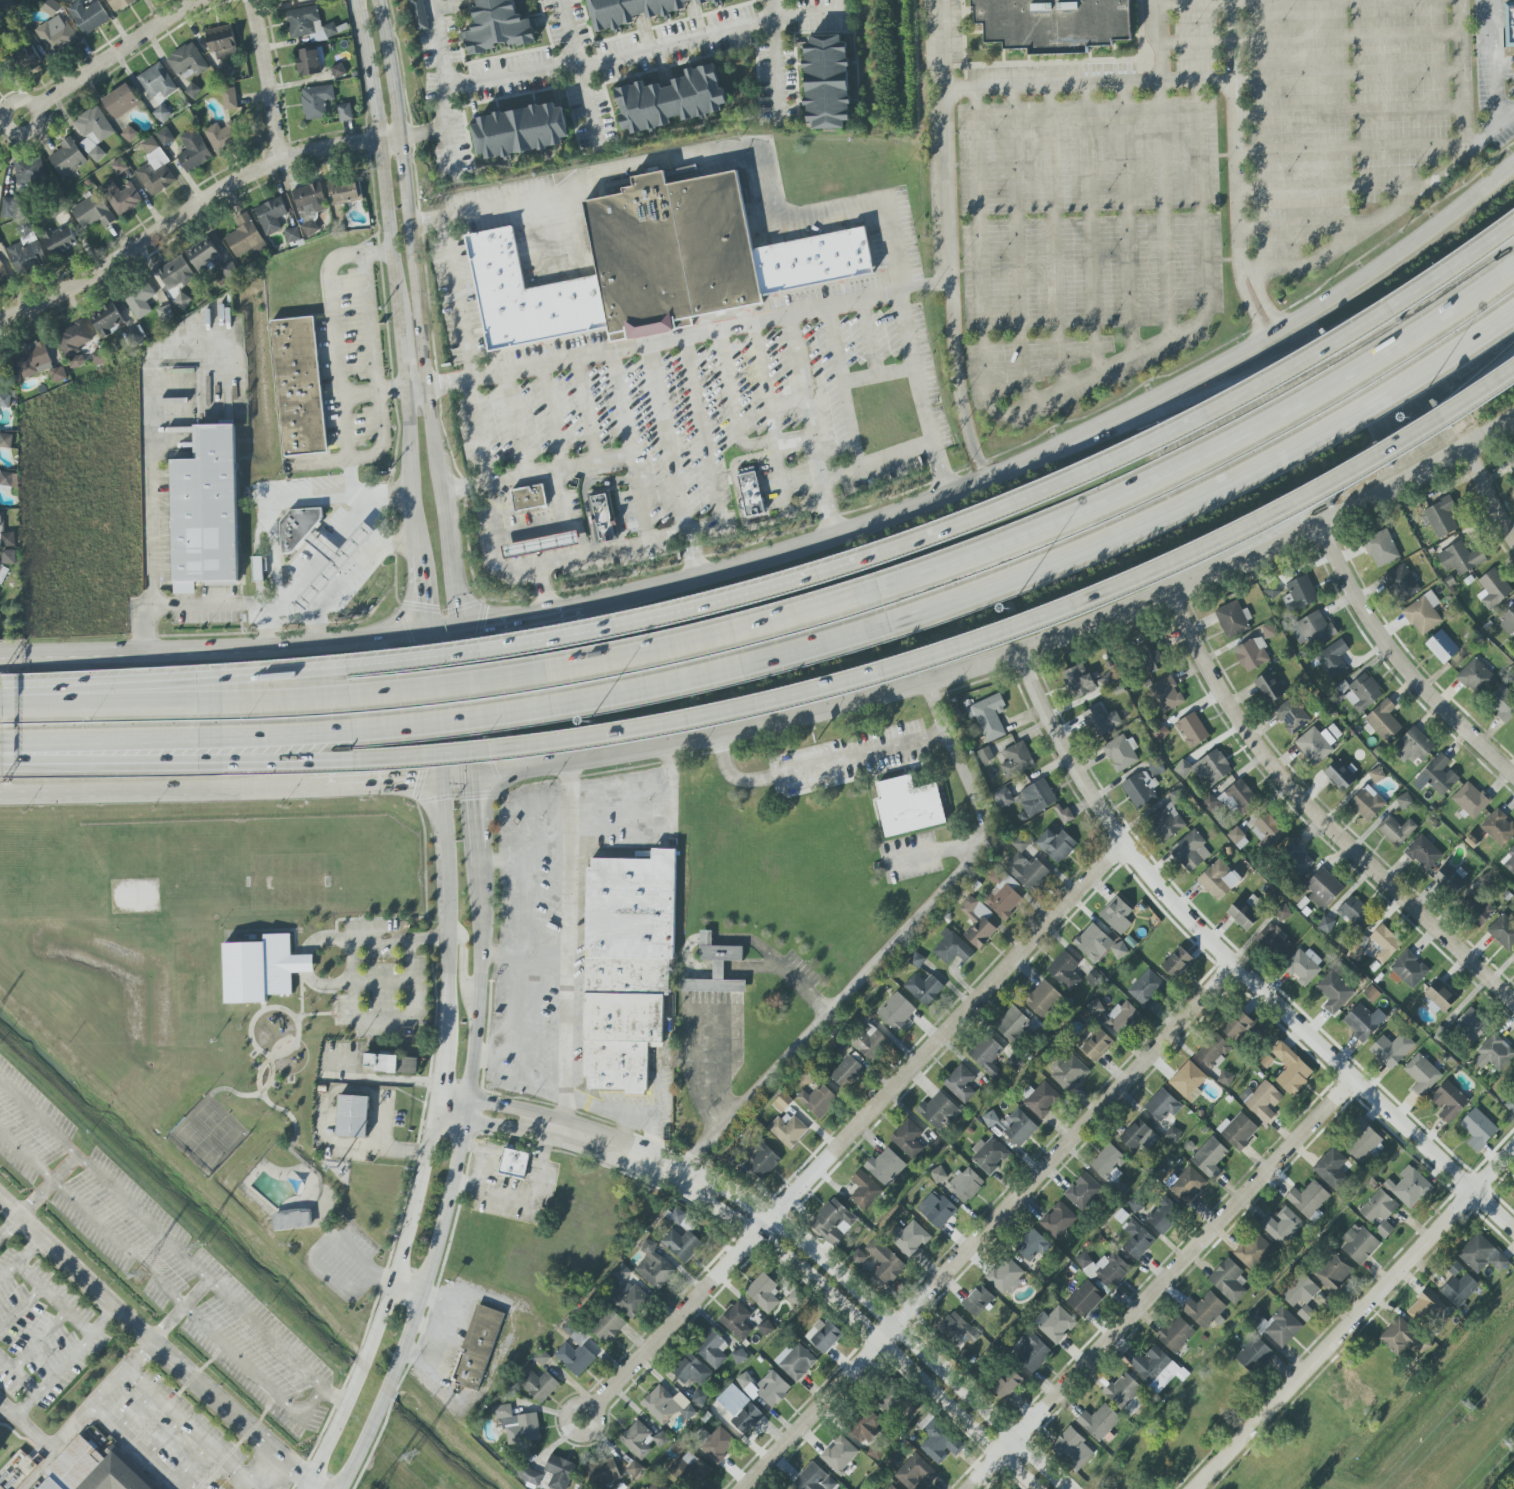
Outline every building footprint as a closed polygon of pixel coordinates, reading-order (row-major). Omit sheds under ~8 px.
[(52,16),(60,7),(53,0),(49,0),(42,8),(52,16)] [(111,21),(98,0),(84,9),(80,1),(67,8),(84,37),(111,21)] [(115,14),(136,0),(106,0),(115,14)] [(478,1),(478,0),(515,0),(517,10),(521,9),(522,17),(529,16),(530,18),(534,17),(537,29),(534,29),(536,40),(528,41),(528,42),(517,44),(517,41),(508,42),(508,37),(500,39),(500,38),(494,39),(495,45),(487,46),(488,49),(477,51),(476,51),(469,52),(466,41),(463,41),(461,31),(466,29),(465,28),(473,25),(471,18),(476,17),(472,2),(478,1)] [(597,27),(590,0),(685,0),(686,4),(669,7),(670,10),(663,12),(663,10),(648,13),(646,8),(634,10),(636,17),(620,20),(621,24),(613,25),(612,22),(597,27)] [(974,11),(974,0),(1131,0),(1133,44),(1113,45),(1113,51),(1089,52),(1089,59),(1034,61),(1034,54),(1007,55),(1006,47),(987,48),(986,27),(977,27),(977,11),(974,11)] [(1513,48),(1513,3),(1505,3),(1506,48),(1513,48)] [(337,35),(335,24),(321,26),(318,6),(286,11),(290,39),(325,33),(326,37),(337,35)] [(35,28),(47,54),(75,42),(63,15),(35,28)] [(205,31),(210,54),(215,53),(217,60),(238,56),(231,25),(205,31)] [(811,30),(842,28),(842,36),(847,36),(848,53),(850,53),(851,60),(847,60),(849,90),(851,90),(851,98),(849,98),(850,114),(845,115),(845,122),(815,123),(814,116),(808,116),(808,100),(806,99),(806,92),(808,91),(807,62),(805,62),(805,54),(806,54),(806,38),(811,38),(811,30)] [(166,57),(177,78),(193,70),(196,76),(208,70),(194,42),(166,57)] [(10,60),(24,75),(42,58),(27,43),(10,60)] [(297,51),(299,76),(320,75),(318,49),(297,51)] [(615,83),(618,83),(626,79),(631,78),(632,80),(637,78),(636,76),(641,74),(644,74),(646,80),(650,79),(655,77),(660,76),(663,83),(674,79),(673,74),(678,71),(683,71),(688,70),(687,63),(691,61),(694,61),(695,63),(700,62),(699,60),(707,57),(715,57),(720,75),(719,76),(720,82),(723,82),(728,97),(720,99),(722,105),(684,114),(682,109),(669,112),(671,118),(632,128),(631,122),(624,123),(620,108),(624,107),(622,101),(621,102),(615,83)] [(151,99),(160,93),(164,98),(178,89),(160,62),(136,77),(151,99)] [(346,74),(342,63),(330,68),(335,79),(346,74)] [(102,99),(114,120),(140,104),(128,83),(102,99)] [(301,88),(304,120),(326,118),(325,101),(335,100),(333,85),(301,88)] [(235,88),(222,90),(224,110),(237,109),(235,88)] [(472,120),(479,119),(478,112),(495,110),(494,107),(501,106),(502,109),(506,108),(516,103),(527,104),(531,103),(531,101),(534,100),(538,100),(539,102),(544,101),(549,98),(555,98),(556,104),(563,102),(569,131),(562,133),(563,139),(547,143),(547,145),(540,146),(539,144),(533,145),(510,149),(510,152),(503,153),(503,150),(497,152),(486,154),(485,148),(478,150),(472,120)] [(337,105),(340,122),(353,120),(350,103),(337,105)] [(98,144),(115,132),(97,105),(73,121),(85,139),(80,143),(94,164),(106,156),(98,144)] [(171,115),(161,105),(152,113),(162,124),(171,115)] [(217,123),(203,130),(216,154),(244,138),(234,121),(220,128),(217,123)] [(129,143),(138,134),(129,126),(121,135),(129,143)] [(175,140),(166,127),(155,135),(163,148),(175,140)] [(213,158),(195,128),(179,137),(187,150),(177,156),(187,174),(213,158)] [(88,162),(70,136),(59,144),(61,148),(48,158),(62,179),(88,162)] [(168,162),(153,136),(140,143),(150,162),(135,171),(150,197),(176,182),(166,164),(168,162)] [(14,160),(16,186),(46,184),(44,158),(14,160)] [(608,324),(598,275),(583,202),(632,191),(630,178),(664,171),(667,184),(736,169),(753,247),(753,249),(762,296),(764,302),(691,316),(693,323),(615,340),(614,332),(610,333),(608,324)] [(331,184),(357,179),(361,195),(333,200),(331,184)] [(131,181),(119,189),(113,180),(100,188),(119,217),(144,201),(131,181)] [(292,192),(319,183),(326,208),(315,212),(312,203),(302,207),(303,210),(298,212),(292,192)] [(70,210),(84,230),(99,219),(105,228),(116,221),(96,192),(70,210)] [(14,218),(15,198),(2,198),(2,218),(14,218)] [(280,198),(288,214),(276,220),(281,229),(267,235),(254,210),(280,198)] [(245,214),(266,247),(258,252),(256,248),(242,256),(231,238),(243,230),(236,219),(245,214)] [(311,219),(318,229),(307,237),(300,227),(311,219)] [(16,274),(46,263),(31,221),(16,227),(22,242),(6,248),(16,274)] [(43,236),(52,257),(78,245),(68,224),(43,236)] [(608,324),(490,352),(465,235),(510,226),(525,290),(598,275),(608,324)] [(753,249),(865,227),(874,273),(762,296),(753,249)] [(286,231),(298,228),(300,240),(288,243),(286,231)] [(216,236),(191,252),(204,271),(222,259),(225,263),(231,258),(216,236)] [(186,253),(195,266),(171,283),(161,269),(186,253)] [(8,283),(0,255),(0,285),(8,283)] [(225,267),(232,278),(244,271),(237,260),(225,267)] [(156,309),(143,317),(126,291),(156,273),(165,287),(148,297),(156,309)] [(131,318),(112,329),(116,334),(106,340),(91,314),(118,297),(131,318)] [(85,317),(97,339),(83,347),(92,361),(77,369),(57,332),(85,317)] [(276,323),(317,319),(330,453),(288,457),(276,323)] [(58,362),(49,341),(20,353),(29,374),(58,362)] [(94,352),(104,345),(112,359),(102,365),(94,352)] [(54,369),(63,363),(70,374),(62,380),(54,369)] [(13,403),(13,391),(0,391),(0,403),(13,403)] [(171,460),(174,594),(195,593),(195,582),(205,582),(205,586),(238,585),(234,424),(193,425),(194,459),(171,460)] [(3,433),(2,445),(16,446),(16,434),(3,433)] [(1512,473),(1513,472),(1513,454),(1506,458),(1512,473)] [(736,471),(747,516),(765,512),(754,466),(736,471)] [(5,470),(4,483),(17,484),(18,472),(5,470)] [(514,493),(546,487),(550,506),(519,512),(514,493)] [(595,499),(612,496),(620,539),(604,542),(595,499)] [(1458,529),(1449,512),(1456,509),(1450,496),(1422,510),(1437,540),(1458,529)] [(295,512),(327,510),(326,517),(315,531),(341,553),(368,522),(380,533),(310,612),(299,602),(333,563),(307,541),(296,555),(287,555),(283,524),(295,512)] [(0,512),(0,545),(0,547),(15,547),(15,532),(3,532),(3,511),(0,512)] [(1375,569),(1400,559),(1388,529),(1363,539),(1375,569)] [(507,548),(566,538),(568,549),(509,559),(507,548)] [(1468,553),(1463,541),(1436,553),(1444,572),(1455,567),(1458,575),(1487,562),(1480,548),(1468,553)] [(1,564),(15,564),(16,550),(2,550),(1,564)] [(254,559),(267,558),(268,585),(255,586),(254,559)] [(1399,603),(1420,590),(1405,564),(1384,576),(1399,603)] [(1489,611),(1513,591),(1493,567),(1477,581),(1484,590),(1476,596),(1489,611)] [(1318,600),(1307,575),(1285,584),(1293,603),(1289,605),(1292,612),(1318,600)] [(1440,603),(1432,591),(1402,609),(1419,637),(1443,622),(1433,607),(1440,603)] [(1250,630),(1247,621),(1251,619),(1247,608),(1241,611),(1237,601),(1215,609),(1226,639),(1250,630)] [(1496,623),(1510,636),(1513,633),(1513,634),(1513,604),(1496,623)] [(1298,645),(1310,640),(1313,647),(1338,635),(1331,622),(1326,625),(1319,611),(1289,626),(1298,645)] [(1444,665),(1460,650),(1441,629),(1424,645),(1444,665)] [(1233,648),(1243,673),(1271,661),(1260,637),(1233,648)] [(1349,650),(1342,639),(1316,654),(1331,679),(1348,669),(1340,656),(1349,650)] [(1165,668),(1157,641),(1136,647),(1145,674),(1165,668)] [(1477,697),(1496,677),(1474,657),(1456,677),(1477,697)] [(1061,672),(1073,700),(1096,690),(1084,662),(1061,672)] [(1265,704),(1283,696),(1273,671),(1255,678),(1265,704)] [(1349,686),(1343,680),(1335,688),(1360,715),(1384,693),(1365,672),(1349,686)] [(1185,702),(1169,675),(1148,687),(1164,714),(1185,702)] [(1513,715),(1513,696),(1503,685),(1485,704),(1506,724),(1513,715)] [(986,743),(1006,735),(997,715),(1006,710),(999,694),(965,708),(969,719),(975,717),(986,743)] [(1290,736),(1310,723),(1293,698),(1273,711),(1290,736)] [(1364,719),(1386,743),(1402,727),(1390,714),(1396,707),(1387,698),(1364,719)] [(1081,713),(1094,739),(1123,724),(1115,710),(1107,715),(1101,703),(1081,713)] [(1190,749),(1210,737),(1194,712),(1175,723),(1190,749)] [(1320,734),(1314,726),(1294,742),(1314,767),(1334,750),(1330,745),(1341,735),(1332,724),(1320,734)] [(1160,742),(1170,732),(1161,725),(1152,735),(1160,742)] [(1436,746),(1413,725),(1392,749),(1410,766),(1418,758),(1422,762),(1436,746)] [(1133,750),(1135,749),(1126,733),(1102,746),(1117,773),(1139,761),(1133,750)] [(1003,750),(1008,761),(999,765),(1006,779),(1035,766),(1023,741),(1003,750)] [(994,759),(989,747),(977,752),(982,764),(994,759)] [(1190,766),(1186,760),(1175,767),(1182,778),(1197,769),(1208,787),(1233,772),(1218,749),(1190,766)] [(1452,763),(1440,752),(1411,784),(1420,791),(1427,783),(1442,797),(1460,778),(1448,767),(1452,763)] [(1385,778),(1380,767),(1368,772),(1373,784),(1385,778)] [(1120,785),(1137,811),(1158,797),(1152,789),(1157,786),(1145,769),(1120,785)] [(884,837),(946,823),(936,783),(914,788),(910,774),(877,782),(881,799),(876,801),(884,837)] [(1057,802),(1044,779),(1012,796),(1006,786),(991,794),(1000,810),(1018,800),(1028,818),(1057,802)] [(1201,802),(1210,814),(1225,803),(1228,808),(1234,803),(1242,814),(1259,802),(1242,779),(1214,799),(1211,795),(1201,802)] [(1473,820),(1491,801),(1468,780),(1451,799),(1473,820)] [(1348,804),(1369,823),(1387,803),(1366,784),(1348,804)] [(1395,799),(1402,809),(1413,802),(1406,792),(1395,799)] [(1186,828),(1172,803),(1147,818),(1161,842),(1186,828)] [(1496,808),(1479,827),(1502,848),(1513,835),(1513,825),(1496,808)] [(1265,837),(1257,844),(1265,852),(1286,832),(1267,812),(1253,824),(1265,837)] [(1402,826),(1391,817),(1379,832),(1399,848),(1417,825),(1408,818),(1402,826)] [(1236,846),(1246,837),(1237,826),(1227,835),(1236,846)] [(1169,851),(1190,874),(1210,854),(1203,846),(1207,843),(1193,828),(1169,851)] [(1056,836),(1048,829),(1034,843),(1058,865),(1078,844),(1062,829),(1056,836)] [(1403,852),(1427,874),(1444,855),(1420,834),(1403,852)] [(1035,857),(1030,863),(1020,854),(1030,845),(1019,835),(1011,844),(1018,851),(1003,867),(1032,894),(1052,873),(1035,857)] [(1300,877),(1314,863),(1293,841),(1279,855),(1300,877)] [(1510,856),(1502,865),(1512,874),(1513,872),(1513,844),(1506,853),(1510,856)] [(675,849),(651,849),(651,859),(591,858),(591,867),(586,867),(583,1077),(587,1077),(587,1089),(625,1089),(625,1094),(646,1094),(647,1047),(662,1047),(663,995),(669,995),(669,960),(673,960),(675,849)] [(1196,880),(1217,902),(1241,881),(1220,858),(1196,880)] [(1466,882),(1444,865),(1432,880),(1454,897),(1466,882)] [(1312,893),(1307,897),(1322,911),(1344,888),(1322,867),(1304,886),(1312,893)] [(982,901),(1003,921),(1023,899),(1013,891),(1018,885),(1005,872),(1000,878),(1002,880),(982,901)] [(1481,926),(1495,911),(1473,891),(1459,906),(1481,926)] [(992,915),(970,894),(958,908),(974,923),(963,935),(978,950),(997,930),(987,920),(992,915)] [(1245,902),(1240,897),(1225,911),(1244,931),(1267,909),(1253,894),(1245,902)] [(1121,936),(1132,924),(1125,918),(1133,910),(1116,895),(1098,915),(1121,936)] [(1374,914),(1350,895),(1337,912),(1362,930),(1374,914)] [(1502,914),(1486,931),(1509,952),(1513,946),(1513,925),(1502,914)] [(1335,922),(1324,916),(1317,928),(1328,934),(1335,922)] [(1292,943),(1272,922),(1256,939),(1276,960),(1292,943)] [(1109,950),(1119,960),(1129,951),(1120,942),(1116,946),(1093,923),(1073,943),(1094,964),(1109,950)] [(1369,938),(1382,949),(1374,958),(1382,965),(1402,943),(1381,924),(1369,938)] [(965,963),(975,953),(949,929),(930,950),(948,966),(957,956),(965,963)] [(745,992),(746,981),(723,981),(724,961),(743,961),(743,946),(711,946),(711,931),(700,931),(699,961),(713,961),(712,980),(681,980),(680,991),(745,992)] [(223,943),(225,1003),(266,1002),(266,994),(291,994),(291,972),(313,972),(312,954),(290,955),(290,934),(263,935),(264,942),(223,943)] [(1304,986),(1323,965),(1301,945),(1283,966),(1304,986)] [(1160,966),(1175,980),(1194,960),(1179,946),(1160,966)] [(1046,970),(1069,992),(1081,980),(1072,972),(1079,964),(1064,950),(1046,970)] [(1429,971),(1407,950),(1389,968),(1412,990),(1429,971)] [(908,963),(918,969),(925,958),(915,952),(908,963)] [(1167,986),(1148,969),(1127,992),(1146,1009),(1167,986)] [(1315,986),(1329,1001),(1323,1006),(1332,1016),(1355,994),(1332,970),(1315,986)] [(931,974),(924,982),(915,973),(903,986),(926,1007),(945,987),(931,974)] [(1062,996),(1044,980),(1024,1002),(1042,1019),(1062,996)] [(1423,994),(1431,1002),(1428,1004),(1441,1016),(1457,999),(1437,980),(1423,994)] [(916,1010),(896,991),(876,1013),(898,1034),(908,1025),(905,1022),(916,1010)] [(1093,1017),(1105,1011),(1097,998),(1086,1005),(1093,1017)] [(1141,1015),(1124,999),(1104,1022),(1121,1037),(1141,1015)] [(1363,1043),(1387,1018),(1378,1008),(1372,1014),(1359,1002),(1341,1022),(1363,1043)] [(1012,1043),(1031,1022),(1013,1005),(993,1026),(1012,1043)] [(1456,1024),(1477,1039),(1488,1023),(1467,1008),(1456,1024)] [(1256,1024),(1240,1010),(1221,1029),(1237,1044),(1256,1024)] [(891,1044),(873,1025),(864,1034),(861,1031),(850,1041),(871,1063),(891,1044)] [(1114,1043),(1100,1028),(1080,1048),(1094,1062),(1114,1043)] [(1231,1047),(1216,1032),(1195,1055),(1210,1069),(1231,1047)] [(1368,1050),(1391,1071),(1415,1044),(1402,1032),(1392,1043),(1382,1035),(1368,1050)] [(1481,1070),(1488,1062),(1499,1071),(1513,1054),(1513,1051),(1493,1032),(1476,1051),(1480,1055),(1473,1062),(1481,1070)] [(968,1055),(995,1082),(1003,1074),(992,1063),(1004,1050),(987,1034),(968,1055)] [(1287,1067),(1275,1081),(1292,1097),(1314,1073),(1280,1041),(1270,1052),(1287,1067)] [(1411,1089),(1422,1098),(1443,1075),(1418,1053),(1403,1069),(1417,1083),(1411,1089)] [(417,1073),(417,1057),(365,1055),(364,1067),(373,1068),(373,1073),(417,1073)] [(866,1070),(850,1055),(829,1075),(844,1091),(866,1070)] [(1089,1070),(1073,1055),(1065,1064),(1058,1058),(1046,1071),(1068,1092),(1089,1070)] [(1168,1083),(1186,1100),(1190,1095),(1195,1100),(1201,1093),(1197,1089),(1207,1077),(1189,1060),(1168,1083)] [(968,1086),(976,1077),(961,1064),(942,1084),(965,1105),(975,1093),(968,1086)] [(1228,1087),(1234,1076),(1223,1070),(1217,1081),(1228,1087)] [(1062,1097),(1044,1080),(1022,1103),(1040,1120),(1062,1097)] [(1276,1115),(1271,1110),(1284,1097),(1265,1080),(1243,1104),(1266,1125),(1276,1115)] [(1437,1114),(1448,1125),(1470,1102),(1447,1080),(1429,1099),(1441,1110),(1437,1114)] [(803,1090),(796,1098),(819,1120),(839,1100),(822,1083),(809,1096),(803,1090)] [(1173,1117),(1182,1107),(1162,1087),(1143,1107),(1159,1123),(1169,1113),(1173,1117)] [(938,1131),(959,1109),(940,1091),(928,1104),(924,1101),(915,1110),(938,1131)] [(771,1105),(781,1114),(793,1101),(783,1092),(771,1105)] [(337,1138),(367,1138),(368,1096),(338,1095),(337,1138)] [(1472,1138),(1467,1143),(1477,1153),(1499,1131),(1476,1107),(1459,1124),(1472,1138)] [(999,1129),(1019,1148),(1039,1128),(1019,1109),(999,1129)] [(988,1128),(999,1122),(993,1110),(981,1117),(988,1128)] [(1230,1123),(1226,1119),(1215,1130),(1239,1152),(1260,1129),(1240,1111),(1230,1123)] [(767,1128),(790,1150),(809,1130),(794,1116),(786,1124),(778,1117),(767,1128)] [(912,1160),(923,1149),(915,1141),(923,1133),(908,1118),(889,1138),(912,1160)] [(1118,1138),(1133,1153),(1141,1145),(1147,1150),(1159,1138),(1138,1118),(1118,1138)] [(1361,1164),(1384,1139),(1362,1119),(1351,1131),(1359,1138),(1347,1151),(1361,1164)] [(1165,1138),(1178,1143),(1182,1131),(1169,1126),(1165,1138)] [(968,1157),(989,1176),(1010,1153),(992,1136),(985,1144),(982,1141),(968,1157)] [(1215,1166),(1229,1152),(1212,1136),(1189,1160),(1212,1181),(1221,1172),(1215,1166)] [(753,1147),(758,1153),(746,1162),(760,1180),(781,1163),(762,1140),(753,1147)] [(1127,1160),(1110,1143),(1089,1164),(1108,1184),(1120,1173),(1117,1170),(1127,1160)] [(906,1165),(887,1147),(876,1159),(873,1156),(863,1166),(886,1187),(906,1165)] [(1347,1160),(1332,1147),(1311,1169),(1336,1192),(1348,1178),(1339,1170),(1347,1160)] [(498,1174),(524,1180),(530,1154),(504,1148),(498,1174)] [(1396,1186),(1388,1179),(1382,1185),(1410,1210),(1432,1186),(1409,1164),(1399,1175),(1403,1178),(1396,1186)] [(1187,1205),(1208,1183),(1189,1165),(1176,1180),(1171,1176),(1164,1184),(1187,1205)] [(929,1172),(935,1184),(947,1178),(941,1166),(929,1172)] [(985,1183),(966,1166),(946,1188),(965,1205),(985,1183)] [(864,1212),(884,1191),(860,1169),(850,1179),(859,1187),(849,1198),(864,1212)] [(1064,1195),(1082,1212),(1103,1189),(1085,1172),(1064,1195)] [(1301,1193),(1294,1187),(1285,1198),(1313,1224),(1322,1214),(1317,1210),(1331,1196),(1313,1180),(1301,1193)] [(1358,1212),(1370,1223),(1377,1215),(1383,1221),(1375,1230),(1385,1240),(1394,1229),(1385,1221),(1399,1206),(1380,1188),(1358,1212)] [(957,1207),(940,1195),(924,1218),(941,1230),(957,1207)] [(1134,1215),(1145,1205),(1136,1196),(1125,1205),(1134,1215)] [(1146,1221),(1162,1235),(1183,1211),(1165,1196),(1158,1204),(1159,1206),(1146,1221)] [(809,1224),(833,1247),(858,1220),(833,1197),(809,1224)] [(1038,1223),(1057,1240),(1078,1218),(1059,1201),(1038,1223)] [(1282,1247),(1304,1224),(1285,1206),(1273,1218),(1269,1214),(1259,1225),(1282,1247)] [(687,1215),(676,1207),(668,1219),(679,1227),(687,1215)] [(312,1228),(311,1210),(273,1211),(274,1230),(312,1228)] [(1122,1247),(1137,1261),(1155,1239),(1131,1218),(1122,1228),(1131,1236),(1122,1247)] [(931,1238),(914,1220),(892,1241),(909,1259),(931,1238)] [(1358,1223),(1337,1246),(1360,1267),(1380,1244),(1358,1223)] [(1052,1246),(1033,1228),(1014,1248),(1029,1263),(1039,1253),(1042,1256),(1052,1246)] [(685,1264),(703,1244),(688,1231),(682,1238),(672,1229),(660,1242),(685,1264)] [(1274,1249),(1255,1231),(1233,1254),(1252,1272),(1274,1249)] [(1489,1263),(1500,1272),(1510,1262),(1478,1232),(1456,1255),(1478,1275),(1489,1263)] [(907,1263),(873,1238),(864,1250),(881,1263),(873,1275),(889,1287),(907,1263)] [(647,1256),(633,1270),(657,1292),(676,1271),(653,1250),(657,1247),(649,1239),(639,1249),(647,1256)] [(861,1266),(868,1257),(858,1249),(851,1257),(861,1266)] [(1107,1290),(1131,1271),(1114,1250),(1096,1265),(1084,1251),(1074,1260),(1084,1272),(1089,1268),(1107,1290)] [(1313,1274),(1331,1293),(1353,1272),(1335,1253),(1313,1274)] [(1003,1296),(1025,1273),(1007,1256),(986,1279),(1003,1296)] [(1241,1286),(1248,1279),(1227,1258),(1207,1280),(1234,1305),(1247,1291),(1241,1286)] [(1463,1267),(1456,1261),(1448,1271),(1455,1277),(1463,1267)] [(611,1273),(621,1283),(632,1273),(622,1263),(611,1273)] [(772,1295),(779,1287),(763,1272),(744,1292),(768,1314),(780,1302),(772,1295)] [(1459,1282),(1453,1276),(1439,1291),(1459,1309),(1480,1286),(1466,1273),(1459,1282)] [(1306,1305),(1320,1290),(1307,1277),(1285,1300),(1295,1310),(1294,1311),(1306,1323),(1315,1313),(1306,1305)] [(1065,1303),(1084,1319),(1104,1296),(1085,1279),(1065,1303)] [(629,1318),(649,1300),(634,1283),(614,1302),(629,1318)] [(974,1318),(995,1299),(981,1284),(960,1303),(974,1318)] [(1431,1314),(1436,1319),(1447,1306),(1427,1288),(1405,1312),(1420,1325),(1431,1314)] [(1196,1304),(1190,1298),(1180,1309),(1205,1331),(1227,1307),(1209,1290),(1196,1304)] [(752,1315),(737,1301),(718,1321),(741,1343),(752,1331),(744,1323),(752,1315)] [(503,1313),(477,1305),(452,1384),(479,1392),(503,1313)] [(1077,1323),(1058,1305),(1048,1316),(1043,1312),(1032,1323),(1056,1345),(1077,1323)] [(1281,1350),(1303,1327),(1281,1305),(1259,1328),(1281,1350)] [(590,1330),(606,1345),(626,1324),(611,1309),(590,1330)] [(936,1329),(956,1347),(965,1337),(973,1344),(980,1336),(953,1310),(936,1329)] [(1174,1355),(1196,1332),(1177,1315),(1156,1338),(1174,1355)] [(1421,1337),(1398,1316),(1377,1339),(1401,1360),(1421,1337)] [(815,1329),(818,1332),(810,1341),(824,1354),(844,1334),(826,1317),(815,1329)] [(757,1326),(763,1337),(775,1331),(769,1320),(757,1326)] [(722,1353),(729,1344),(711,1330),(693,1351),(716,1370),(727,1357),(722,1353)] [(1011,1352),(1031,1374),(1053,1354),(1032,1332),(1011,1352)] [(1234,1358),(1254,1375),(1274,1353),(1255,1335),(1234,1358)] [(575,1351),(565,1342),(553,1355),(577,1377),(601,1351),(587,1338),(575,1351)] [(773,1360),(795,1383),(817,1362),(799,1342),(791,1350),(788,1346),(773,1360)] [(1175,1376),(1182,1382),(1188,1375),(1155,1344),(1144,1356),(1139,1353),(1127,1366),(1158,1394),(1175,1376)] [(700,1387),(713,1374),(689,1352),(671,1371),(684,1384),(691,1378),(700,1387)] [(773,1409),(792,1388),(771,1369),(752,1390),(773,1409)] [(991,1386),(1001,1400),(1024,1382),(1014,1369),(991,1386)] [(545,1371),(539,1378),(530,1370),(518,1383),(541,1405),(559,1384),(545,1371)] [(754,1383),(747,1371),(736,1378),(743,1390),(754,1383)] [(1143,1389),(1124,1371),(1103,1394),(1122,1411),(1143,1389)] [(734,1417),(730,1422),(745,1436),(765,1415),(731,1383),(716,1400),(734,1417)] [(661,1426),(678,1411),(687,1421),(697,1412),(688,1403),(683,1409),(660,1384),(640,1402),(661,1426)] [(872,1398),(885,1415),(902,1402),(889,1385),(872,1398)] [(691,1402),(703,1407),(708,1393),(696,1389),(691,1402)] [(1366,1409),(1378,1406),(1375,1393),(1363,1395),(1366,1409)] [(1085,1410),(1075,1421),(1099,1443),(1122,1419),(1105,1403),(1091,1417),(1085,1410)] [(537,1413),(512,1416),(511,1405),(493,1406),(494,1420),(500,1419),(501,1430),(506,1429),(507,1444),(540,1441),(537,1413)] [(883,1425),(868,1408),(847,1427),(863,1444),(883,1425)] [(953,1457),(964,1448),(936,1416),(921,1429),(929,1438),(920,1446),(937,1466),(950,1454),(953,1457)] [(652,1449),(648,1445),(655,1438),(638,1420),(618,1438),(640,1461),(652,1449)] [(716,1465),(737,1442),(719,1426),(698,1449),(716,1465)] [(1070,1427),(1049,1446),(1075,1474),(1096,1454),(1070,1427)] [(670,1440),(662,1430),(652,1439),(660,1448),(670,1440)] [(113,1442),(163,1488),(37,1488),(50,1475),(45,1471),(80,1433),(101,1453),(113,1442)] [(839,1475),(860,1452),(839,1434),(818,1457),(839,1475)] [(676,1487),(682,1480),(691,1488),(692,1488),(710,1470),(688,1449),(663,1475),(676,1487)] [(908,1488),(913,1488),(922,1480),(927,1484),(937,1473),(915,1452),(893,1475),(908,1488)] [(550,1455),(544,1471),(553,1474),(548,1487),(552,1488),(567,1488),(576,1464),(550,1455)] [(612,1458),(585,1470),(594,1488),(598,1488),(621,1478),(612,1458)] [(644,1469),(634,1460),(625,1470),(636,1479),(644,1469)] [(838,1486),(814,1461),(791,1482),(798,1488),(835,1488),(838,1486)] [(514,1476),(538,1487),(543,1475),(520,1464),(514,1476)] [(656,1479),(648,1488),(668,1488),(656,1479)]
